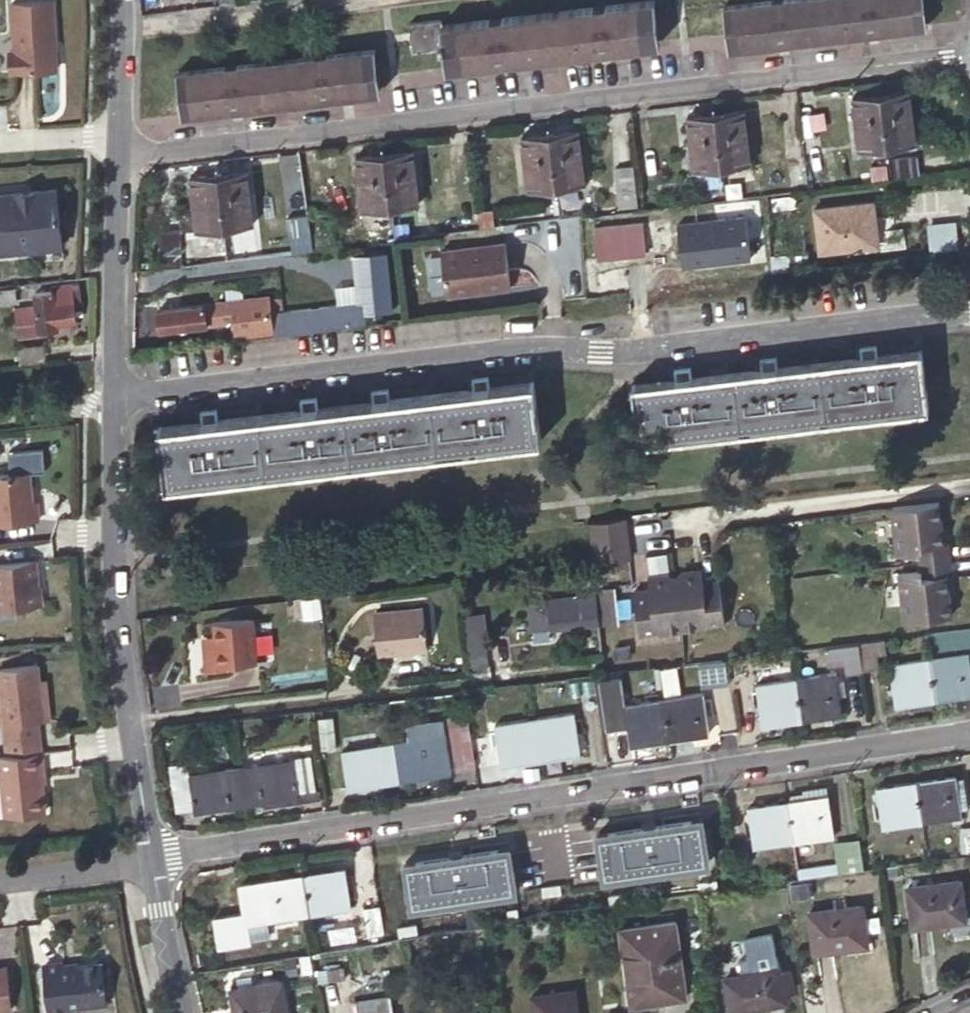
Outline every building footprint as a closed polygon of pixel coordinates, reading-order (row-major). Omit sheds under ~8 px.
[(52,0),(11,2),(13,50),(8,50),(9,70),(56,68),(52,0)] [(411,19),(415,48),(447,44),(449,66),(659,40),(654,0),(632,0),(444,23),(443,16),(411,19)] [(726,5),(731,47),(926,24),(923,0),(770,0),(726,5)] [(375,47),(180,72),(185,113),(380,90),(375,47)] [(887,146),(917,143),(910,90),(881,93),(887,146)] [(859,149),(887,146),(881,93),(853,96),(859,149)] [(722,165),(749,162),(744,110),(715,113),(722,165)] [(694,169),(722,165),(715,113),(688,116),(694,169)] [(556,186),(585,182),(578,129),(550,133),(556,186)] [(529,189),(556,186),(550,133),(522,136),(529,189)] [(391,205),(419,202),(413,149),(384,152),(391,205)] [(830,150),(809,152),(813,185),(834,182),(830,150)] [(361,208),(391,205),(384,152),(354,155),(361,208)] [(918,154),(889,158),(891,176),(920,173),(918,154)] [(634,165),(616,167),(620,207),(638,204),(634,165)] [(225,225),(254,222),(247,169),(218,172),(225,225)] [(195,229),(225,225),(218,172),(189,175),(195,229)] [(0,196),(0,254),(66,247),(60,190),(0,196)] [(873,202),(816,208),(820,251),(871,244),(870,234),(877,234),(873,202)] [(495,207),(477,208),(479,226),(497,224),(495,207)] [(959,250),(958,220),(929,222),(930,251),(959,250)] [(645,221),(596,227),(599,259),(649,253),(645,221)] [(442,251),(448,295),(512,287),(506,243),(442,251)] [(0,254),(0,261),(42,257),(42,262),(67,259),(66,247),(0,254)] [(69,284),(51,286),(52,293),(35,294),(36,306),(39,327),(39,329),(58,327),(58,323),(75,321),(74,308),(84,307),(82,282),(69,284)] [(16,301),(15,288),(0,290),(0,303),(16,301)] [(159,308),(162,330),(236,319),(238,333),(274,328),(269,293),(159,308)] [(277,336),(284,335),(368,325),(366,303),(274,315),(277,336)] [(693,365),(677,367),(679,379),(636,384),(642,441),(929,405),(924,349),(879,354),(877,342),(863,344),(865,356),(780,366),(778,354),(763,356),(764,368),(694,377),(693,365)] [(217,407),(202,409),(204,421),(161,427),(168,484),(539,440),(533,382),(489,388),(488,376),(472,377),(473,390),(390,400),(388,387),(373,389),(374,401),(319,408),(317,395),(301,397),(303,410),(218,420),(217,407)] [(0,476),(0,523),(39,521),(38,503),(33,504),(30,473),(0,476)] [(937,505),(891,511),(893,525),(892,525),(896,559),(918,556),(920,574),(899,576),(905,624),(952,616),(947,576),(951,576),(946,544),(943,545),(937,505)] [(629,519),(592,520),(593,564),(630,563),(629,519)] [(0,564),(0,608),(43,604),(42,587),(39,587),(37,561),(0,564)] [(652,589),(636,590),(640,633),(659,631),(660,634),(683,632),(706,629),(706,626),(725,624),(720,582),(705,583),(697,584),(695,572),(683,573),(677,578),(671,574),(659,575),(660,588),(652,589)] [(574,596),(529,601),(533,630),(535,630),(536,640),(552,638),(551,628),(600,622),(597,590),(581,592),(582,600),(574,601),(574,596)] [(423,606),(374,612),(379,653),(429,647),(423,606)] [(482,614),(465,616),(471,668),(487,666),(482,614)] [(250,615),(209,619),(210,632),(214,664),(254,659),(250,615)] [(954,630),(956,652),(930,656),(936,696),(969,691),(969,660),(968,650),(969,650),(969,628),(954,630)] [(210,632),(200,633),(204,669),(214,668),(214,664),(210,632)] [(884,639),(859,642),(863,667),(880,665),(878,650),(886,649),(884,639)] [(859,642),(825,646),(827,664),(845,661),(846,672),(863,670),(863,667),(859,642)] [(889,662),(894,702),(936,696),(930,656),(889,662)] [(699,661),(703,683),(729,680),(725,658),(699,661)] [(0,669),(0,684),(4,724),(39,721),(44,720),(40,682),(38,665),(0,669)] [(795,676),(798,692),(802,716),(823,713),(832,712),(842,710),(840,694),(837,678),(836,670),(795,676)] [(622,675),(600,678),(607,728),(627,725),(630,743),(670,736),(664,696),(625,702),(622,675)] [(802,716),(798,692),(795,676),(757,682),(763,722),(802,716)] [(844,677),(837,678),(840,694),(846,693),(844,677)] [(40,682),(44,720),(50,720),(46,682),(40,682)] [(670,736),(710,730),(704,690),(664,696),(670,736)] [(541,756),(581,750),(575,711),(534,717),(541,756)] [(833,721),(832,712),(823,713),(824,722),(833,721)] [(500,763),(541,756),(534,717),(495,723),(500,763)] [(394,739),(400,777),(452,769),(444,719),(407,725),(409,737),(394,739)] [(4,724),(7,755),(42,751),(39,721),(4,724)] [(378,747),(343,753),(348,785),(400,777),(394,739),(377,742),(378,747)] [(0,755),(0,762),(5,817),(45,812),(42,783),(45,783),(42,751),(7,755),(0,755)] [(257,759),(241,761),(247,798),(247,800),(263,797),(264,802),(286,799),(285,794),(299,791),(299,788),(315,786),(310,751),(291,754),(292,757),(257,762),(257,759)] [(247,798),(241,761),(224,764),(224,770),(191,775),(189,769),(172,772),(177,799),(194,796),(195,806),(194,806),(194,808),(247,798)] [(924,820),(964,813),(963,810),(958,776),(957,773),(918,780),(924,820)] [(958,776),(963,810),(969,809),(969,799),(966,774),(958,776)] [(883,827),(924,820),(918,780),(877,786),(883,827)] [(299,791),(285,794),(286,799),(319,794),(317,785),(315,786),(299,788),(299,791)] [(791,794),(792,800),(829,794),(827,786),(805,789),(805,792),(791,794)] [(796,841),(835,835),(829,794),(792,800),(789,800),(796,841)] [(194,796),(177,799),(178,809),(194,806),(195,806),(194,796)] [(755,847),(796,841),(789,800),(749,807),(755,847)] [(703,817),(599,833),(606,877),(709,861),(703,817)] [(969,851),(969,827),(960,827),(962,852),(969,851)] [(866,866),(861,837),(840,841),(836,845),(838,862),(800,868),(801,875),(817,873),(866,866)] [(509,848),(406,863),(413,906),(516,889),(509,848)] [(733,856),(738,885),(777,879),(771,852),(748,856),(748,853),(733,856)] [(866,868),(866,866),(817,873),(801,875),(802,878),(866,868)] [(313,912),(353,906),(347,867),(307,873),(313,912)] [(313,912),(307,873),(242,883),(246,910),(237,911),(217,914),(222,943),(250,938),(247,922),(313,912)] [(961,879),(906,886),(911,925),(965,919),(961,879)] [(862,903),(808,910),(814,950),(868,943),(862,903)] [(615,904),(598,906),(599,917),(616,915),(615,904)] [(673,920),(617,927),(627,1005),(683,997),(673,920)] [(57,957),(39,959),(44,1010),(63,1008),(62,1001),(101,997),(96,956),(73,959),(58,960),(57,957)] [(778,968),(765,970),(763,960),(748,963),(750,973),(722,978),(729,1012),(744,1012),(785,1005),(783,995),(792,993),(788,974),(779,976),(778,968)] [(11,1010),(7,966),(0,967),(0,1011),(11,1010)] [(254,974),(239,977),(240,985),(255,982),(254,974)] [(231,986),(236,1012),(289,1012),(283,978),(255,982),(240,985),(231,986)] [(531,994),(534,1012),(581,1012),(577,987),(531,994)] [(356,1000),(358,1012),(394,1012),(392,995),(356,1000)]
